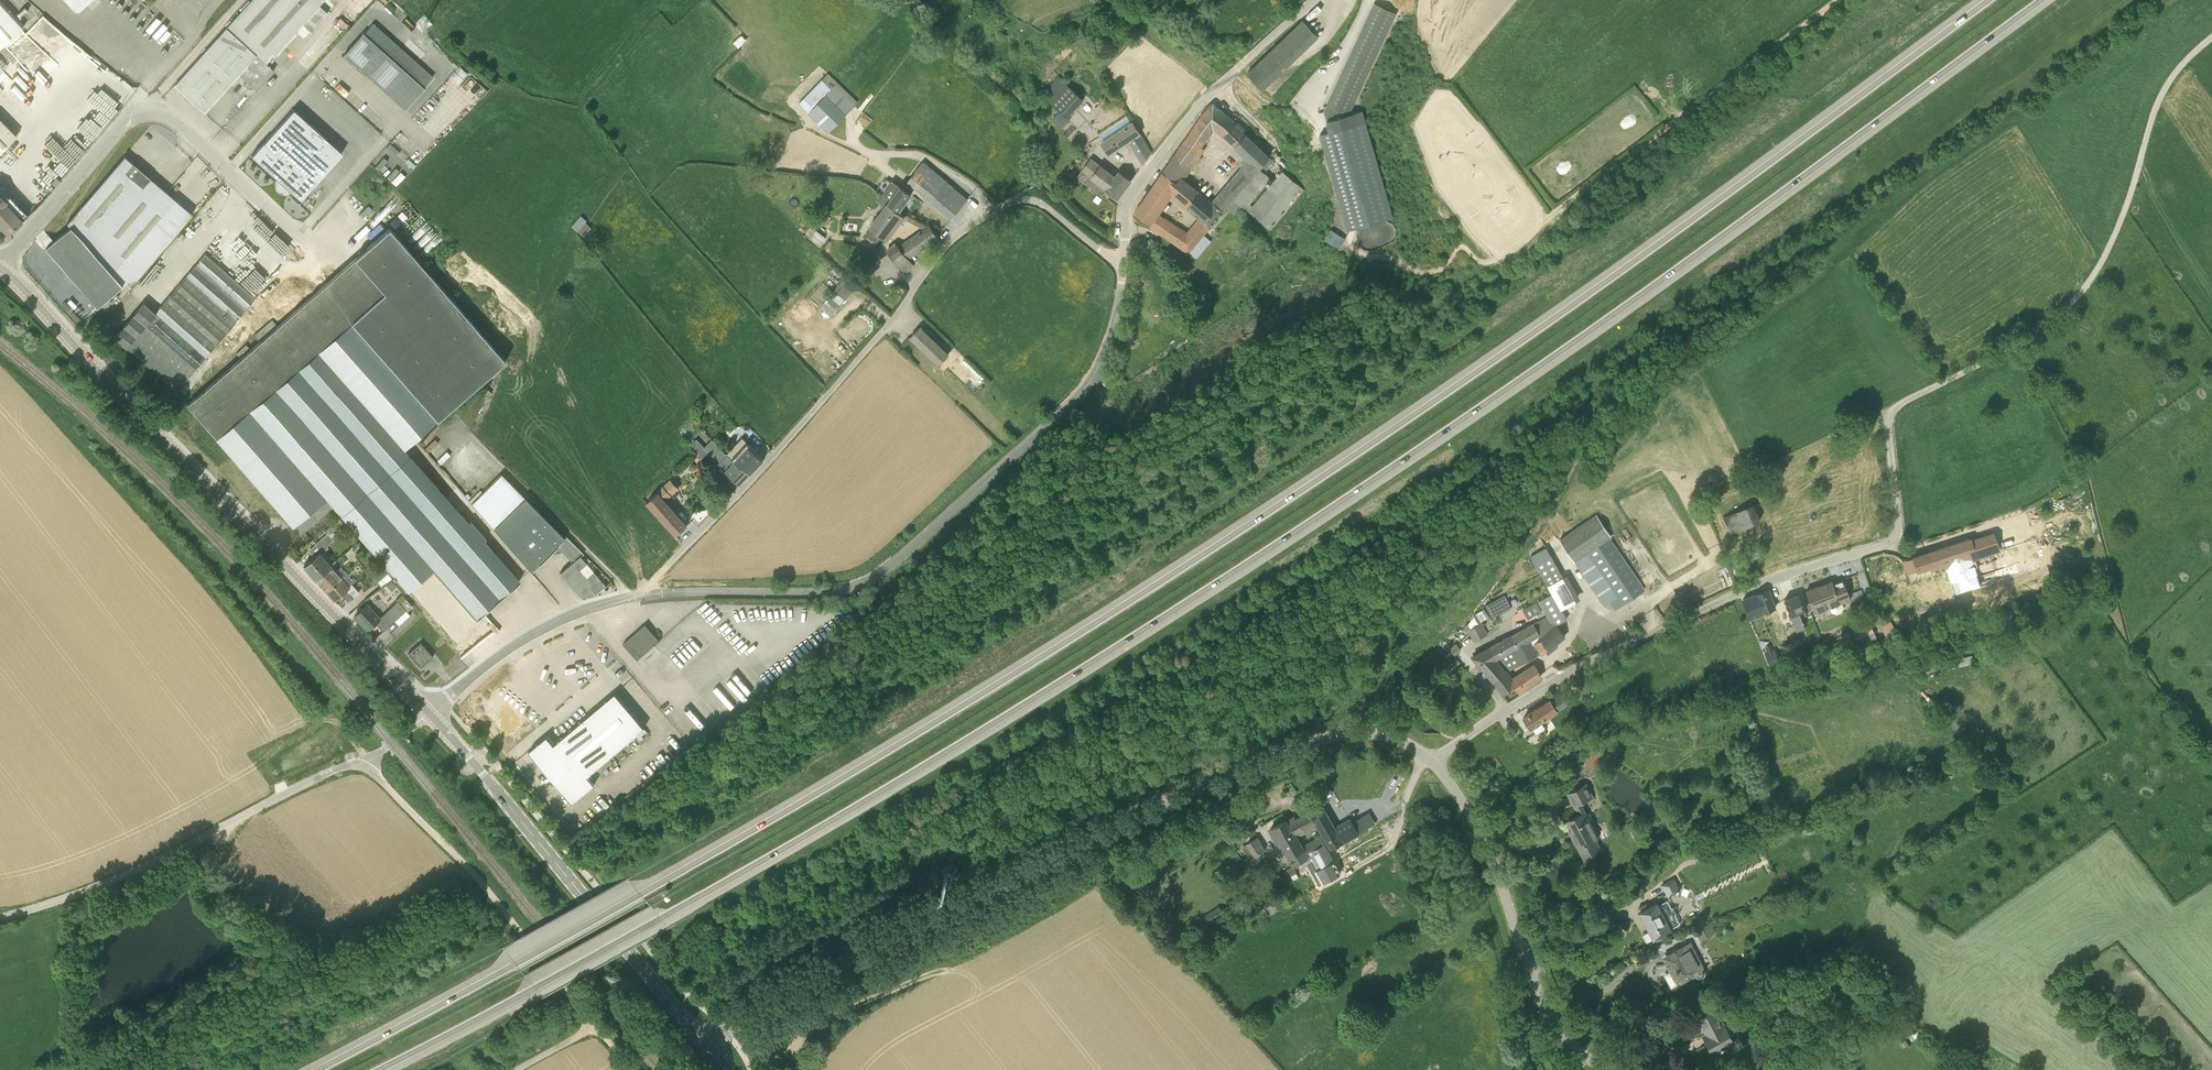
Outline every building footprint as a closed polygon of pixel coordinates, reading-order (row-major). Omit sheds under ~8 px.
[(78,11),(90,0),(67,0),(78,11)] [(227,27),(257,54),(266,63),(303,22),(311,30),(327,12),(319,5),(323,0),(251,0),(227,27)] [(22,27),(0,3),(0,48),(22,27)] [(1362,110),(1352,113),(1397,14),(1374,3),(1324,111),(1330,131),(1365,122),(1362,110)] [(1264,92),(1320,38),(1302,19),(1246,73),(1264,92)] [(222,92),(239,74),(257,54),(227,27),(174,85),(205,112),(222,92)] [(344,54),(405,109),(424,87),(363,32),(344,54)] [(257,54),(239,74),(247,80),(257,90),(274,70),(267,63),(257,54)] [(453,75),(461,82),(470,72),(461,65),(453,75)] [(11,81),(0,72),(0,92),(11,81)] [(1049,103),(1067,119),(1083,100),(1059,78),(1048,91),(1055,97),(1049,103)] [(846,114),(826,95),(808,112),(828,132),(846,114)] [(1224,135),(1234,123),(1235,122),(1213,103),(1201,118),(1215,128),(1224,135)] [(339,157),(290,114),(261,147),(260,146),(248,161),(278,188),(275,191),(280,195),(283,192),(298,206),(310,191),(309,191),(339,157)] [(1104,137),(1132,120),(1129,115),(1101,132),(1104,137)] [(17,136),(0,118),(0,152),(17,136)] [(1132,121),(1101,142),(1109,154),(1130,141),(1144,163),(1151,153),(1132,121)] [(1365,122),(1330,131),(1320,134),(1348,230),(1393,217),(1365,122)] [(1234,123),(1224,135),(1237,148),(1248,136),(1234,123)] [(1197,124),(1164,171),(1177,181),(1179,177),(1187,165),(1193,169),(1202,158),(1199,156),(1204,149),(1200,146),(1209,134),(1197,124)] [(1249,210),(1253,205),(1251,204),(1272,178),(1264,172),(1274,160),(1248,136),(1237,148),(1251,160),(1213,204),(1224,213),(1228,209),(1234,201),(1243,208),(1246,210),(1247,209),(1249,210)] [(122,285),(135,281),(192,213),(125,156),(67,224),(71,226),(46,249),(97,306),(122,285)] [(1131,180),(1118,171),(1115,175),(1091,158),(1077,177),(1102,196),(1107,189),(1120,197),(1131,180)] [(921,165),(908,181),(933,202),(946,185),(921,165)] [(1283,170),(1253,205),(1249,210),(1270,229),(1304,189),(1283,170)] [(1201,218),(1187,234),(1158,214),(1150,224),(1191,253),(1224,213),(1213,204),(1179,177),(1177,181),(1164,171),(1163,171),(1158,179),(1201,218)] [(55,187),(61,181),(57,177),(51,183),(55,187)] [(911,194),(892,180),(891,182),(883,193),(883,194),(883,195),(890,200),(888,204),(899,212),(911,194)] [(8,234),(28,216),(0,185),(0,226),(8,234)] [(946,185),(933,202),(953,217),(966,201),(946,185)] [(1150,225),(1150,224),(1158,214),(1167,200),(1154,187),(1153,186),(1134,214),(1150,225)] [(1234,201),(1228,209),(1237,216),(1243,208),(1234,201)] [(888,238),(903,217),(904,216),(886,203),(870,225),(873,226),(868,233),(868,236),(873,240),(876,240),(881,233),(888,238)] [(817,219),(826,226),(830,220),(821,213),(817,219)] [(575,224),(584,232),(592,224),(582,215),(575,224)] [(928,225),(906,240),(915,253),(938,237),(928,225)] [(469,521),(405,448),(506,360),(389,228),(348,264),(331,280),(187,405),(301,535),(334,506),(408,590),(433,568),(476,618),(519,581),(484,541),(486,538),(471,520),(469,521)] [(1326,238),(1341,247),(1347,238),(1331,229),(1326,238)] [(906,240),(898,245),(908,258),(915,253),(906,240)] [(908,258),(898,245),(895,241),(886,249),(906,272),(913,265),(908,258)] [(245,310),(255,297),(205,254),(195,266),(245,310)] [(235,321),(245,310),(195,266),(185,277),(235,321)] [(835,290),(846,299),(858,285),(846,276),(835,290)] [(225,333),(235,321),(185,277),(175,289),(225,333)] [(216,345),(225,333),(175,289),(165,301),(216,345)] [(843,303),(846,299),(835,290),(820,307),(831,316),(843,303)] [(206,357),(216,345),(165,301),(156,312),(206,357)] [(206,357),(156,312),(144,302),(133,314),(196,369),(206,357)] [(196,369),(133,314),(124,325),(187,380),(196,369)] [(183,385),(187,380),(124,325),(114,337),(126,347),(177,392),(183,385)] [(949,354),(920,327),(911,337),(939,364),(949,354)] [(696,439),(692,444),(704,457),(709,452),(696,439)] [(744,465),(751,472),(764,459),(747,443),(731,459),(741,468),(744,465)] [(741,468),(731,459),(721,449),(713,457),(740,484),(751,472),(744,465),(741,468)] [(703,458),(699,452),(693,457),(697,463),(703,458)] [(689,469),(694,471),(698,469),(699,465),(691,462),(689,469)] [(561,551),(555,545),(564,537),(502,474),(471,503),(531,571),(550,552),(552,554),(560,553),(561,551)] [(647,502),(657,513),(677,535),(687,525),(658,492),(647,502)] [(1755,502),(1725,515),(1732,532),(1763,519),(1755,502)] [(1612,536),(1597,514),(1560,539),(1575,561),(1610,537),(1612,536)] [(329,534),(333,530),(330,526),(325,530),(327,533),(316,543),(322,550),(327,545),(334,539),(329,534)] [(1994,533),(1971,540),(1971,538),(1906,559),(1910,572),(1918,570),(1918,571),(1938,564),(1949,595),(1980,585),(1972,560),(2000,552),(1994,533)] [(606,586),(581,556),(584,553),(566,535),(564,537),(555,545),(561,551),(567,557),(558,565),(562,570),(560,572),(581,598),(591,589),(595,594),(606,586)] [(1645,589),(1610,537),(1575,561),(1605,605),(1610,602),(1615,609),(1645,589)] [(363,545),(359,540),(351,547),(355,552),(363,545)] [(1765,544),(1738,555),(1742,563),(1768,553),(1765,544)] [(1551,555),(1547,548),(1532,556),(1536,564),(1551,555)] [(327,562),(319,553),(314,557),(303,566),(315,579),(331,566),(336,561),(332,557),(327,562)] [(1564,579),(1551,555),(1536,564),(1549,587),(1564,579)] [(376,582),(387,573),(380,565),(370,573),(376,582)] [(349,586),(334,570),(331,566),(315,579),(334,600),(349,586)] [(476,618),(433,568),(408,590),(457,647),(471,634),(466,628),(476,618)] [(1851,600),(1847,588),(1843,578),(1833,582),(1832,581),(1806,590),(1814,613),(1851,600)] [(390,581),(386,585),(391,591),(395,586),(390,581)] [(1781,622),(1772,599),(1768,589),(1754,594),(1762,614),(1768,627),(1781,622)] [(1805,610),(1803,604),(1799,593),(1785,598),(1796,629),(1805,626),(1800,612),(1805,610)] [(1561,609),(1561,608),(1552,594),(1540,601),(1548,616),(1561,609)] [(1751,618),(1762,614),(1754,594),(1743,599),(1751,618)] [(412,606),(403,595),(397,600),(398,600),(406,610),(407,611),(412,606)] [(1485,605),(1491,615),(1492,617),(1511,607),(1505,595),(1485,605)] [(383,631),(406,610),(398,600),(380,617),(367,604),(354,616),(367,630),(375,623),(383,631)] [(1565,635),(1558,627),(1556,624),(1571,616),(1577,609),(1573,601),(1561,608),(1561,609),(1548,616),(1539,621),(1543,628),(1538,630),(1540,634),(1532,638),(1543,654),(1565,635)] [(1538,613),(1541,611),(1536,603),(1533,604),(1524,610),(1529,619),(1538,613)] [(1478,612),(1476,614),(1481,622),(1490,617),(1485,608),(1478,612)] [(1488,633),(1481,622),(1476,614),(1465,627),(1474,641),(1488,633)] [(1520,645),(1532,638),(1540,634),(1538,630),(1543,628),(1539,621),(1515,634),(1520,645)] [(624,646),(638,661),(659,642),(646,627),(624,646)] [(1874,630),(1855,638),(1861,653),(1880,645),(1874,630)] [(1498,658),(1520,645),(1515,634),(1513,635),(1497,643),(1491,646),(1494,651),(1498,658)] [(1539,654),(1532,638),(1520,645),(1498,658),(1506,670),(1539,654)] [(1852,639),(1843,643),(1846,652),(1855,648),(1852,639)] [(421,667),(433,656),(421,642),(408,653),(421,667)] [(1450,649),(1455,655),(1462,648),(1456,642),(1450,649)] [(1498,658),(1494,651),(1491,646),(1485,650),(1485,649),(1472,656),(1493,680),(1507,671),(1506,670),(1498,658)] [(1779,660),(1775,650),(1770,652),(1765,653),(1769,663),(1779,660)] [(1950,667),(1976,663),(1975,655),(1949,659),(1950,667)] [(1507,671),(1493,680),(1504,693),(1514,686),(1519,692),(1541,676),(1536,666),(1526,671),(1512,678),(1507,671)] [(1585,680),(1572,685),(1578,699),(1591,693),(1585,680)] [(1574,699),(1568,690),(1537,710),(1536,709),(1524,718),(1531,729),(1568,703),(1574,699)] [(548,740),(530,755),(573,806),(595,788),(588,779),(645,731),(616,697),(555,748),(552,744),(548,740)] [(531,716),(520,703),(514,709),(508,702),(491,717),(509,736),(531,716)] [(2039,750),(2038,749),(2042,746),(2039,742),(2035,745),(2030,748),(2033,753),(2039,750)] [(1579,773),(1583,765),(1576,761),(1572,770),(1579,773)] [(1394,765),(1393,768),(1392,772),(1399,774),(1400,772),(1401,767),(1394,765)] [(1593,796),(1588,787),(1586,783),(1568,793),(1576,808),(1576,807),(1580,814),(1567,820),(1576,837),(1573,839),(1586,863),(1596,858),(1598,856),(1596,851),(1602,847),(1597,839),(1600,837),(1586,811),(1582,804),(1584,803),(1583,801),(1593,796)] [(1331,850),(1367,828),(1361,819),(1353,823),(1351,819),(1335,828),(1331,822),(1321,804),(1309,811),(1318,826),(1322,834),(1326,842),(1331,850)] [(1318,826),(1309,811),(1301,815),(1302,815),(1296,818),(1295,816),(1288,820),(1297,838),(1318,826)] [(1222,831),(1232,826),(1227,817),(1217,823),(1222,831)] [(1308,857),(1306,853),(1302,845),(1297,838),(1288,820),(1270,829),(1279,847),(1283,845),(1294,866),(1297,864),(1308,857)] [(1693,822),(1680,825),(1683,837),(1696,835),(1693,822)] [(1302,845),(1306,853),(1326,842),(1322,834),(1302,845)] [(1401,839),(1406,848),(1412,845),(1406,835),(1401,839)] [(1254,853),(1256,856),(1259,854),(1265,850),(1257,837),(1248,843),(1254,853)] [(1243,842),(1240,838),(1231,843),(1233,847),(1243,842)] [(1329,851),(1331,850),(1326,842),(1306,853),(1308,857),(1297,864),(1300,868),(1305,866),(1308,872),(1315,868),(1316,870),(1315,870),(1322,883),(1340,873),(1334,860),(1333,858),(1329,851)] [(1693,850),(1695,859),(1715,854),(1713,845),(1693,850)] [(1259,854),(1256,856),(1254,853),(1248,857),(1253,864),(1262,859),(1259,854)] [(1661,884),(1668,896),(1680,890),(1674,878),(1661,884)] [(1700,893),(1692,897),(1694,902),(1703,898),(1700,893)] [(1640,911),(1654,939),(1655,938),(1657,943),(1665,939),(1662,934),(1672,929),(1671,928),(1680,924),(1675,914),(1676,913),(1673,907),(1672,908),(1667,900),(1659,904),(1658,902),(1648,907),(1646,903),(1638,907),(1640,911)] [(1225,914),(1219,905),(1204,915),(1210,924),(1225,914)] [(1269,914),(1264,907),(1258,910),(1263,918),(1269,914)] [(1706,923),(1704,919),(1695,923),(1698,928),(1706,923)] [(1700,939),(1714,933),(1709,923),(1696,930),(1700,939)] [(1706,972),(1706,971),(1691,941),(1663,956),(1670,970),(1664,974),(1672,989),(1680,984),(1696,976),(1697,978),(1699,978),(1701,979),(1703,978),(1705,976),(1706,975),(1706,972)] [(1724,1048),(1733,1043),(1715,1006),(1707,1010),(1697,1015),(1707,1034),(1705,1035),(1714,1053),(1724,1048)]
